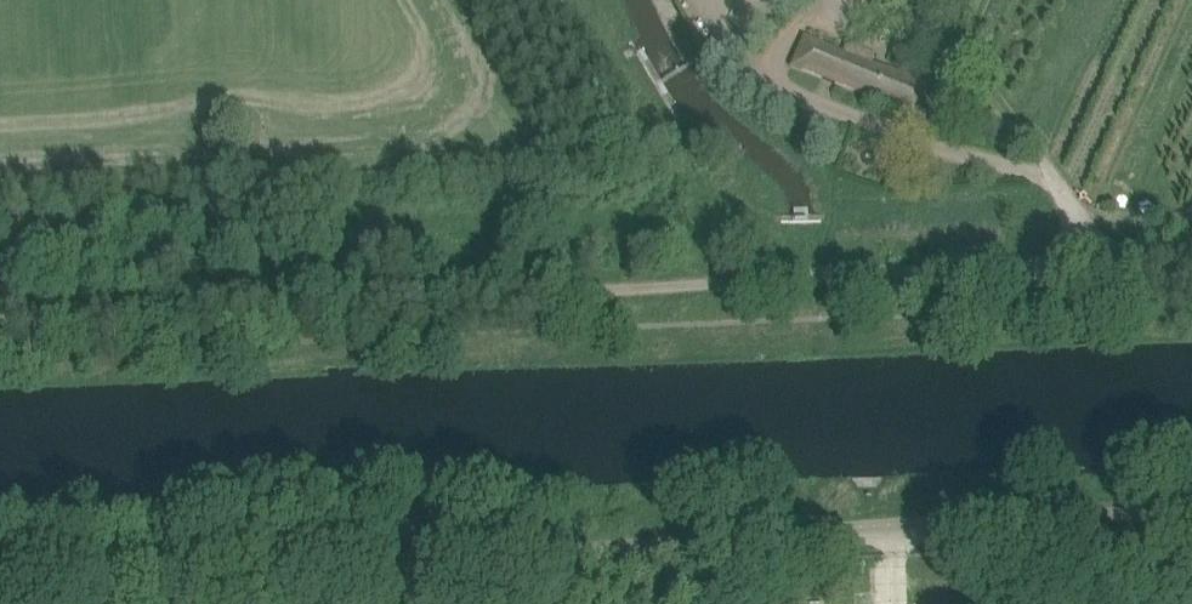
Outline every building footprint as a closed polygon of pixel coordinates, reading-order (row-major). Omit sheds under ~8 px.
[(925,81),(873,61),(876,53),(850,43),(847,51),(806,35),(794,66),(913,113),(925,81)] [(931,126),(944,131),(952,113),(938,107),(931,126)]
